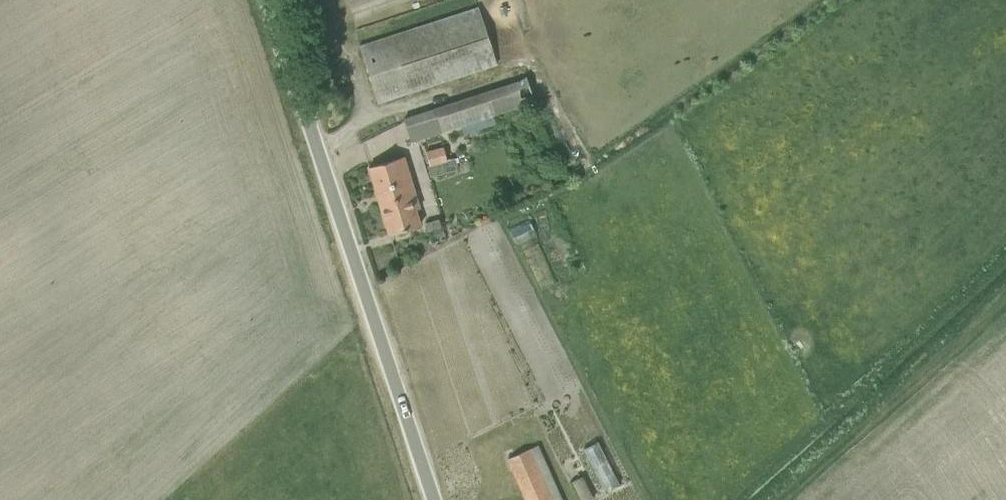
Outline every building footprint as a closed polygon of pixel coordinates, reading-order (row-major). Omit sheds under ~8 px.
[(435,16),(449,15),(448,3),(434,4),(435,16)] [(359,46),(378,102),(497,64),(479,7),(359,46)] [(404,119),(411,141),(534,101),(527,79),(404,119)] [(443,146),(425,151),(429,165),(427,166),(430,177),(456,170),(453,159),(447,160),(443,146)] [(388,161),(369,167),(389,234),(408,228),(420,225),(412,199),(416,198),(403,156),(388,161)] [(439,218),(426,223),(428,231),(441,226),(439,218)] [(530,218),(509,227),(517,245),(521,244),(540,289),(556,282),(530,218)] [(598,442),(584,449),(605,491),(619,484),(598,442)] [(508,458),(527,499),(552,499),(529,449),(508,458)] [(571,482),(579,499),(590,499),(592,499),(581,477),(571,482)]
